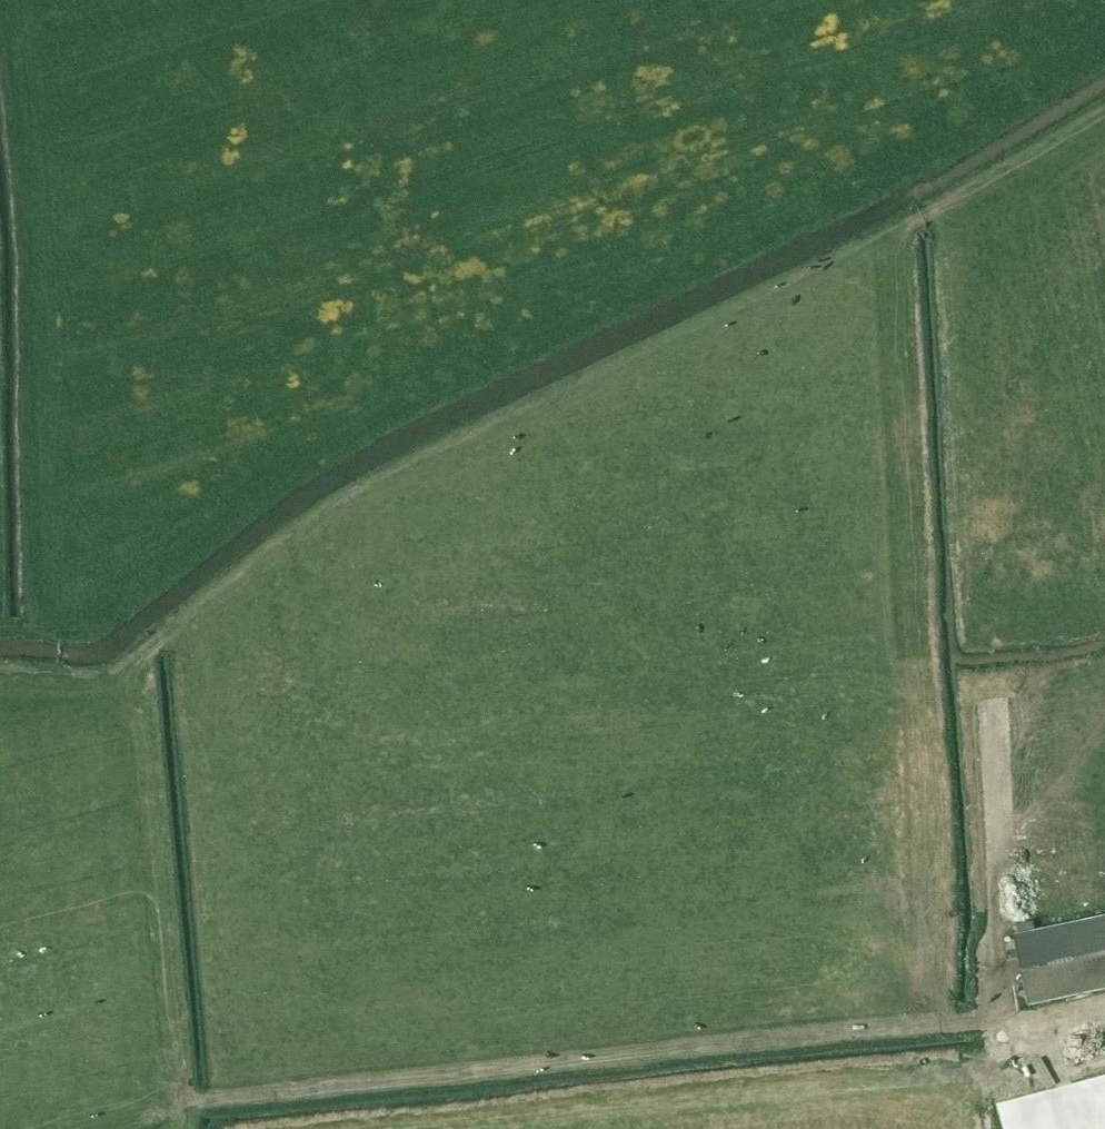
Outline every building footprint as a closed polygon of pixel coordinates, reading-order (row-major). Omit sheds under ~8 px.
[(1013,937),(1028,1005),(1104,988),(1104,917),(1013,937)] [(1084,1014),(1086,1032),(1104,1031),(1104,1012),(1084,1014)]
